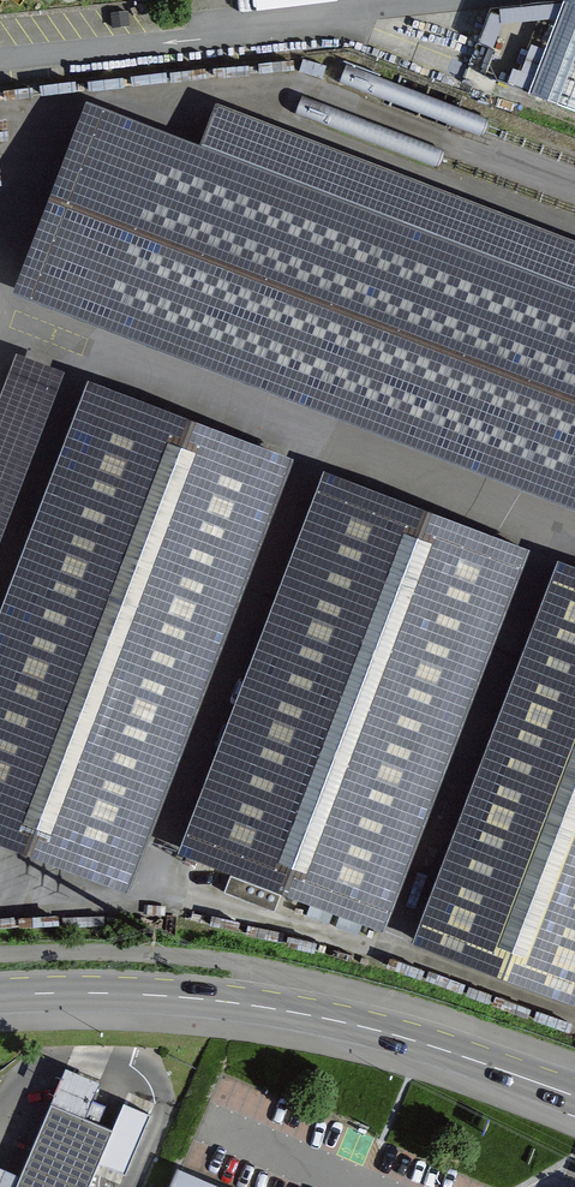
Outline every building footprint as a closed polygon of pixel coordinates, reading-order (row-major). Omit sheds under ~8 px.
[(563,1),(528,93),(574,111),(574,0),(563,1)] [(91,103),(17,295),(574,511),(574,242),(219,105),(203,146),(91,103)] [(15,354),(0,393),(0,536),(63,372),(15,354)] [(117,391),(0,696),(0,842),(101,880),(266,448),(117,391)] [(502,539),(353,483),(208,863),(356,919),(502,539)] [(157,839),(183,848),(298,527),(287,523),(269,572),(254,567),(157,839)] [(574,566),(430,947),(574,1002),(574,998),(574,566)] [(393,931),(418,937),(429,894),(403,888),(393,931)] [(72,1060),(28,1165),(2,1154),(0,1158),(0,1186),(97,1186),(123,1126),(97,1115),(113,1077),(90,1067),(72,1060)] [(179,1172),(173,1186),(215,1186),(179,1172)]
